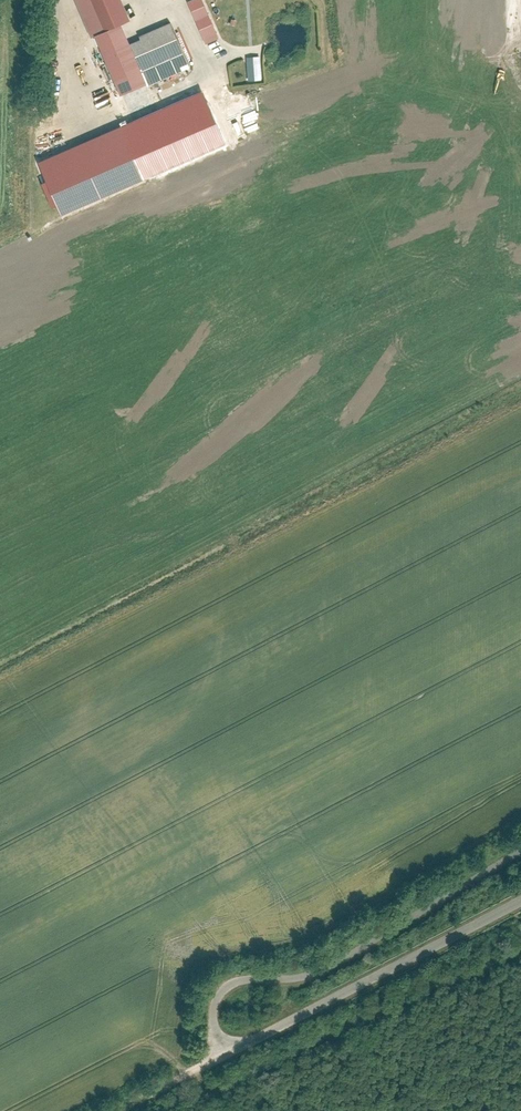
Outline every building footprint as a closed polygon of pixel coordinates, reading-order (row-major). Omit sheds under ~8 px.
[(115,102),(124,98),(134,123),(151,116),(139,86),(185,67),(170,29),(133,44),(115,0),(73,0),(115,102)] [(188,3),(204,41),(216,36),(201,0),(195,0),(188,3)] [(260,58),(246,59),(247,82),(261,81),(260,58)] [(64,212),(148,179),(127,125),(43,158),(64,212)]
